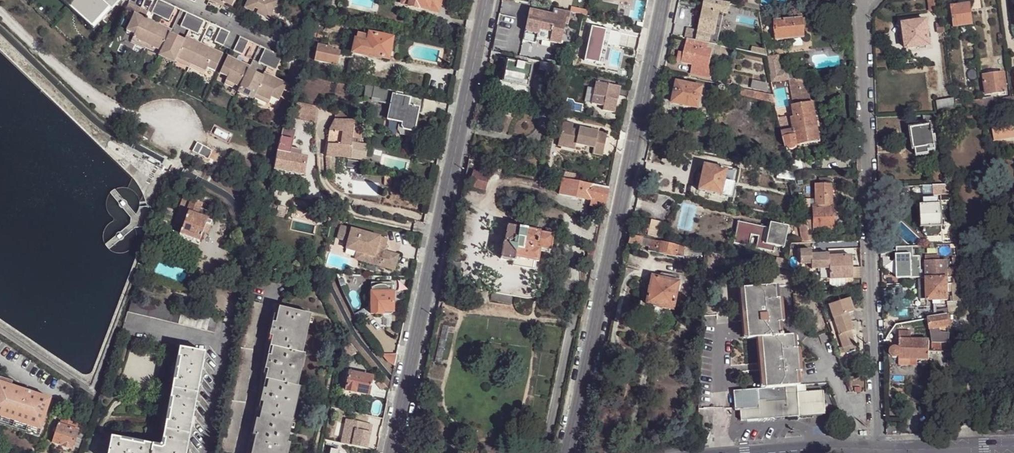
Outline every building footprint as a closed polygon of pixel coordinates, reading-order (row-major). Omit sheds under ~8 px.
[(79,19),(83,15),(67,0),(58,0),(79,19)] [(83,15),(79,19),(93,31),(111,12),(122,0),(67,0),(83,15)] [(158,0),(151,14),(169,22),(175,8),(158,0)] [(245,10),(253,14),(255,10),(259,11),(257,15),(270,21),(278,2),(273,0),(249,0),(245,10)] [(430,0),(410,0),(408,6),(408,7),(418,9),(418,8),(428,10),(430,0)] [(428,10),(438,13),(441,0),(430,0),(428,10)] [(687,38),(684,53),(682,62),(693,65),(709,68),(712,59),(714,50),(708,49),(709,44),(712,44),(717,45),(719,36),(714,35),(719,12),(724,13),(727,14),(729,5),(706,0),(705,0),(704,9),(703,9),(699,30),(687,27),(685,38),(687,38)] [(759,13),(757,4),(756,0),(751,0),(752,3),(746,1),(744,9),(745,9),(759,13)] [(930,11),(939,10),(938,0),(928,0),(930,11)] [(977,0),(969,0),(970,10),(978,9),(977,0)] [(759,15),(769,14),(767,7),(764,8),(761,7),(759,4),(757,4),(759,13),(759,15)] [(970,26),(967,6),(954,7),(948,8),(951,28),(957,27),(970,26)] [(551,15),(529,10),(522,44),(535,47),(536,42),(560,47),(565,25),(567,25),(569,14),(553,10),(551,15)] [(724,13),(719,12),(714,35),(719,36),(724,13)] [(186,14),(180,27),(198,36),(204,22),(186,14)] [(769,14),(759,15),(760,20),(760,23),(775,22),(776,22),(775,14),(769,14)] [(135,15),(128,32),(136,36),(132,43),(147,49),(148,46),(162,53),(161,56),(175,62),(177,60),(191,66),(189,69),(204,76),(207,69),(215,73),(223,56),(200,45),(186,39),(185,41),(171,35),(172,32),(158,25),(135,15)] [(807,19),(776,22),(775,22),(776,42),(792,40),(792,38),(804,36),(803,29),(808,28),(807,19)] [(930,46),(926,21),(902,24),(906,49),(930,46)] [(945,33),(944,24),(935,25),(936,34),(945,33)] [(619,47),(621,34),(591,28),(584,62),(599,64),(603,44),(608,45),(619,47)] [(312,36),(320,38),(322,31),(314,29),(312,36)] [(229,34),(220,30),(214,43),(223,48),(229,34)] [(299,40),(285,34),(280,44),(294,50),(299,40)] [(356,40),(354,52),(379,58),(379,57),(388,59),(392,39),(370,34),(369,36),(368,43),(356,40)] [(358,34),(356,40),(368,43),(369,36),(358,34)] [(249,43),(240,38),(233,52),(242,56),(249,43)] [(315,61),(338,65),(341,51),(333,49),(333,47),(318,44),(315,61)] [(604,65),(608,45),(603,44),(599,64),(604,65)] [(712,44),(709,44),(708,49),(714,50),(712,59),(720,60),(723,47),(717,45),(712,44)] [(751,48),(750,53),(766,57),(765,51),(751,48)] [(282,58),(265,50),(258,64),(276,72),(282,58)] [(527,66),(528,60),(515,57),(513,63),(527,66)] [(778,57),(766,58),(770,84),(789,82),(787,71),(780,72),(778,57)] [(224,85),(268,105),(271,98),(279,102),(286,85),(264,75),(262,77),(249,71),(250,68),(227,58),(220,74),(227,78),(224,85)] [(505,69),(502,82),(527,88),(531,67),(527,66),(513,63),(507,61),(505,69)] [(558,81),(561,67),(549,65),(548,70),(546,77),(547,78),(558,81)] [(713,69),(709,68),(693,65),(691,74),(711,79),(713,69)] [(1004,92),(1001,74),(982,77),(984,95),(1004,92)] [(793,108),(792,108),(794,119),(791,120),(793,128),(793,133),(796,146),(819,142),(813,103),(810,104),(806,79),(789,82),(793,108)] [(768,84),(752,80),(750,89),(767,93),(768,84)] [(620,86),(596,81),(592,103),(603,105),(602,110),(615,112),(620,86)] [(527,88),(502,82),(499,82),(497,90),(529,97),(531,89),(527,88)] [(672,103),(698,109),(703,89),(677,82),(672,103)] [(728,87),(716,84),(722,93),(727,92),(728,87)] [(772,98),(741,90),(740,96),(752,99),(752,100),(771,104),(774,105),(773,101),(772,98)] [(414,130),(414,129),(418,109),(409,107),(410,99),(392,96),(387,120),(389,121),(402,123),(401,128),(403,131),(411,132),(414,130)] [(982,108),(992,106),(990,98),(980,100),(982,108)] [(955,111),(954,99),(938,100),(940,112),(955,111)] [(972,110),(982,108),(980,100),(970,101),(970,102),(972,110)] [(1009,103),(1002,105),(997,106),(995,106),(996,112),(1013,109),(1013,103),(1009,103)] [(930,114),(923,114),(923,121),(924,125),(931,124),(930,117),(930,114)] [(326,157),(348,157),(362,159),(365,144),(356,143),(360,120),(355,120),(335,120),(330,132),(326,157)] [(1013,138),(1011,120),(989,123),(992,141),(1013,138)] [(418,130),(414,129),(414,130),(411,132),(403,131),(401,128),(402,123),(389,121),(389,122),(391,125),(398,126),(396,131),(400,135),(412,138),(417,135),(418,130)] [(559,140),(576,143),(594,147),(593,153),(603,155),(607,133),(579,127),(579,129),(573,128),(574,123),(563,121),(559,140)] [(935,149),(931,124),(924,125),(910,128),(912,139),(913,149),(915,148),(927,147),(927,150),(935,149)] [(297,129),(284,126),(281,140),(273,169),(305,174),(308,156),(302,155),(302,150),(292,148),(297,129)] [(793,133),(782,135),(785,149),(787,149),(787,150),(789,151),(795,149),(796,147),(796,146),(793,133)] [(575,148),(576,143),(559,140),(558,145),(575,148)] [(212,150),(197,143),(192,152),(207,160),(212,150)] [(927,147),(915,148),(916,155),(928,153),(927,150),(927,147)] [(355,167),(356,160),(353,160),(346,159),(345,166),(355,167)] [(725,173),(726,170),(718,169),(703,165),(697,191),(721,196),(724,181),(725,173)] [(727,167),(726,170),(725,173),(736,175),(737,169),(727,167)] [(474,169),(470,185),(485,190),(490,174),(474,169)] [(792,173),(778,169),(776,179),(794,183),(792,176),(792,173)] [(736,175),(725,173),(724,181),(734,184),(736,175)] [(608,189),(562,179),(559,195),(590,202),(588,207),(592,207),(600,209),(604,210),(608,189)] [(176,182),(170,180),(168,187),(177,190),(179,184),(176,182)] [(734,184),(724,181),(721,196),(731,198),(734,184)] [(947,184),(933,185),(933,193),(933,195),(949,195),(947,184)] [(815,209),(831,208),(831,185),(829,185),(819,185),(815,186),(815,201),(815,209)] [(109,250),(120,240),(121,240),(123,240),(123,239),(124,237),(135,229),(145,228),(147,228),(146,230),(149,230),(151,230),(152,220),(151,209),(150,207),(147,207),(140,207),(138,211),(136,215),(127,204),(127,203),(127,202),(126,201),(125,201),(123,200),(115,190),(110,194),(119,204),(119,206),(120,208),(121,208),(123,209),(123,208),(131,218),(131,224),(120,233),(118,234),(116,236),(105,245),(109,250)] [(182,226),(179,235),(199,243),(202,233),(206,225),(208,226),(213,213),(204,210),(206,205),(191,200),(191,201),(183,198),(174,223),(182,226)] [(803,202),(800,202),(800,204),(802,210),(812,209),(815,209),(815,201),(803,202)] [(922,227),(924,227),(941,227),(942,227),(941,204),(937,204),(930,205),(923,205),(920,205),(921,227),(922,227)] [(832,230),(831,208),(815,209),(812,209),(813,222),(813,231),(832,230)] [(333,217),(332,223),(331,226),(337,228),(338,225),(340,225),(342,219),(333,217)] [(661,222),(651,220),(647,234),(657,237),(661,222)] [(773,253),(775,247),(765,245),(769,229),(738,222),(734,245),(749,248),(751,236),(758,238),(756,249),(773,253)] [(805,222),(806,227),(807,231),(813,231),(813,222),(805,222)] [(765,245),(775,247),(783,249),(788,228),(770,224),(769,229),(765,245)] [(208,226),(206,225),(202,233),(208,235),(211,227),(208,226)] [(806,227),(799,225),(803,243),(811,243),(807,231),(806,227)] [(538,246),(541,233),(541,232),(507,226),(501,259),(515,262),(516,258),(524,260),(523,265),(523,268),(534,270),(536,262),(538,262),(542,247),(538,246)] [(380,262),(379,265),(393,269),(397,254),(383,251),(381,250),(383,243),(384,243),(386,238),(341,227),(337,238),(347,241),(345,248),(357,252),(364,253),(363,257),(380,262)] [(924,231),(924,227),(922,227),(923,232),(927,236),(937,235),(939,231),(925,232),(924,231)] [(943,229),(944,241),(952,241),(951,228),(943,229)] [(555,235),(541,233),(538,246),(542,247),(543,247),(551,248),(552,249),(555,235)] [(629,235),(628,242),(641,245),(643,238),(629,235)] [(650,239),(643,238),(641,245),(648,247),(650,239)] [(679,245),(650,239),(648,247),(647,251),(655,253),(655,252),(676,256),(679,245)] [(595,251),(597,242),(591,241),(589,250),(595,251)] [(913,247),(896,247),(896,255),(896,279),(914,278),(921,278),(920,257),(913,257),(913,247)] [(830,270),(830,258),(830,255),(812,255),(812,250),(802,250),(802,264),(812,264),(812,270),(820,270),(830,270)] [(355,259),(379,265),(380,262),(363,257),(364,253),(357,252),(355,259)] [(593,264),(594,256),(587,255),(586,262),(593,264)] [(625,256),(623,265),(638,269),(640,260),(625,256)] [(788,269),(789,261),(777,258),(775,266),(776,266),(788,269)] [(850,258),(830,258),(830,270),(830,280),(851,280),(850,258)] [(250,279),(254,265),(242,261),(238,275),(250,279)] [(946,279),(946,270),(946,263),(939,263),(925,263),(926,282),(926,300),(926,302),(947,301),(947,294),(947,291),(946,279)] [(820,270),(821,280),(830,280),(830,270),(820,270)] [(661,275),(660,279),(675,283),(676,277),(662,274),(662,275),(661,275)] [(342,278),(337,280),(340,286),(345,284),(342,278)] [(675,283),(660,279),(652,278),(646,305),(673,312),(679,284),(675,283)] [(371,293),(393,293),(392,283),(371,283),(371,293)] [(745,314),(745,321),(746,339),(747,339),(757,339),(760,338),(781,336),(781,335),(778,335),(777,323),(780,323),(779,300),(775,300),(774,286),(742,288),(742,289),(745,314)] [(488,293),(474,290),(472,298),(487,300),(488,293)] [(392,312),(393,293),(371,293),(370,314),(382,314),(383,311),(392,312)] [(513,297),(491,293),(490,300),(511,304),(513,297)] [(829,305),(834,319),(848,314),(854,312),(850,298),(829,305)] [(200,316),(132,300),(128,313),(214,334),(218,320),(200,316)] [(279,308),(270,346),(303,354),(311,315),(279,308)] [(848,314),(834,319),(843,349),(855,345),(851,332),(854,331),(848,314)] [(926,318),(926,320),(928,331),(941,328),(948,327),(946,315),(926,318)] [(444,322),(436,360),(442,361),(450,324),(444,322)] [(987,323),(975,324),(976,341),(988,340),(987,323)] [(899,332),(899,341),(910,341),(910,332),(899,332)] [(763,370),(764,389),(796,387),(796,386),(795,372),(798,372),(796,349),(793,349),(792,336),(781,336),(760,338),(762,364),(763,370)] [(357,351),(346,338),(344,346),(351,356),(357,351)] [(898,358),(898,360),(910,360),(917,360),(928,361),(929,341),(910,341),(899,341),(898,349),(895,349),(892,350),(890,352),(890,356),(892,358),(895,359),(898,358)] [(941,345),(931,345),(931,353),(950,353),(950,350),(944,350),(944,346),(941,345)] [(269,364),(266,380),(298,387),(306,355),(303,354),(270,346),(266,363),(269,364)] [(120,440),(112,438),(109,452),(188,452),(193,427),(194,419),(200,386),(201,378),(205,354),(180,349),(178,358),(178,359),(181,359),(179,368),(176,368),(175,372),(178,373),(177,382),(174,381),(174,382),(171,399),(173,400),(172,409),(169,408),(168,413),(171,414),(169,423),(167,423),(164,440),(163,441),(166,441),(165,446),(162,445),(161,446),(160,446),(160,450),(154,448),(155,446),(154,446),(145,444),(144,444),(144,446),(134,445),(135,441),(130,440),(130,444),(121,442),(121,440),(120,440)] [(602,366),(599,380),(607,382),(610,368),(602,366)] [(369,394),(372,377),(350,372),(346,390),(369,394)] [(42,432),(52,399),(12,386),(13,383),(0,378),(0,419),(1,419),(15,423),(28,428),(42,432)] [(265,398),(261,413),(293,420),(301,387),(298,387),(266,380),(262,397),(265,398)] [(387,387),(381,380),(377,384),(383,391),(387,387)] [(761,389),(733,392),(734,412),(739,411),(740,422),(825,415),(823,392),(797,394),(796,387),(764,389),(761,389)] [(261,413),(252,452),(289,452),(291,443),(288,442),(293,420),(261,413)] [(341,442),(367,448),(372,423),(346,418),(341,442)] [(15,423),(1,419),(0,422),(0,425),(13,429),(15,423)] [(68,428),(70,422),(62,419),(60,425),(59,425),(53,444),(62,447),(62,448),(70,450),(70,449),(72,450),(78,432),(76,431),(68,428)] [(78,425),(70,422),(68,428),(76,431),(78,425)] [(26,433),(28,428),(15,423),(13,429),(26,433)] [(887,436),(902,435),(902,426),(887,427),(887,436)] [(40,437),(42,432),(28,428),(26,433),(40,437)] [(324,441),(322,452),(347,452),(348,446),(324,441)]
